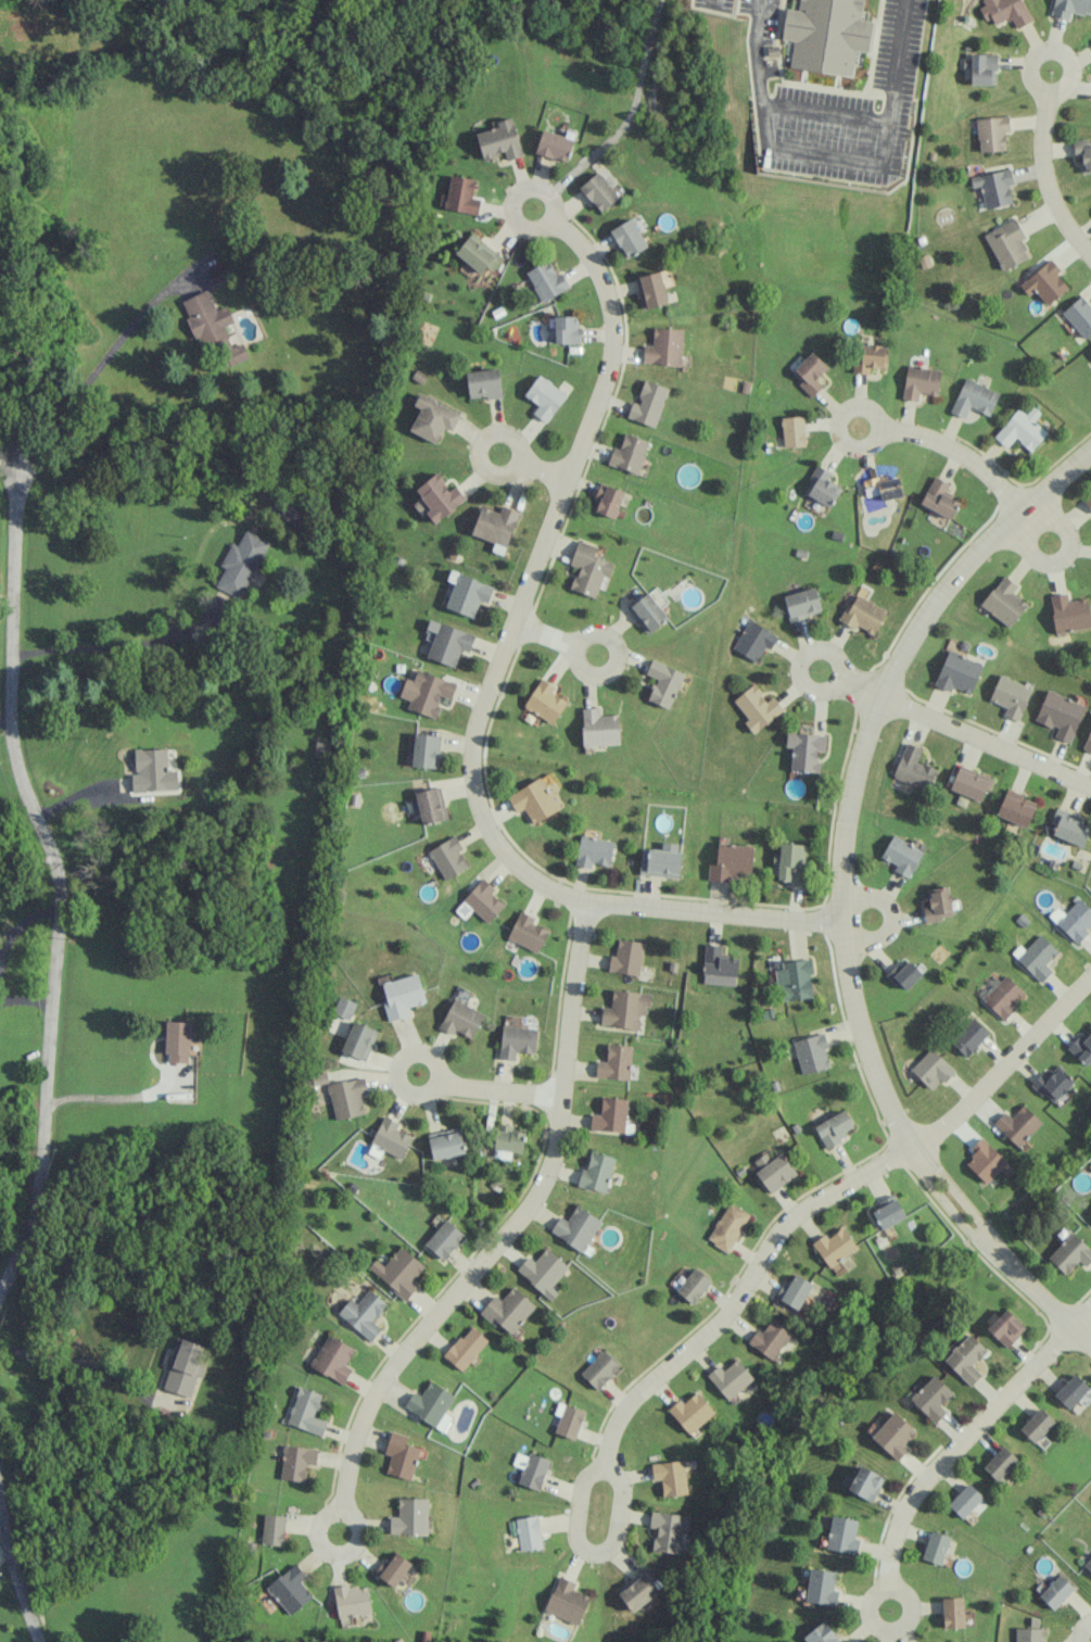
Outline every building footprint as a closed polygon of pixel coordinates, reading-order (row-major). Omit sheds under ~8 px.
[(855,50),(868,52),(872,21),(862,20),(864,0),(799,0),(798,10),(785,8),(782,39),(793,41),(790,68),(853,75),(855,50)] [(992,26),(1011,17),(1017,29),(1032,21),(1022,0),(979,0),(992,26)] [(1072,12),(1090,15),(1090,0),(1055,0),(1052,15),(1070,19),(1072,12)] [(996,84),(995,54),(970,55),(971,85),(996,84)] [(522,156),(511,117),(496,122),(498,127),(476,133),(483,159),(505,153),(507,160),(522,156)] [(1005,150),(1004,131),(1009,131),(1008,117),(976,118),(978,152),(1005,150)] [(574,137),(542,128),(535,153),(566,162),(574,137)] [(1090,172),(1090,140),(1073,141),(1073,156),(1081,156),(1081,172),(1090,172)] [(1012,203),(1008,186),(1014,185),(1010,169),(970,178),(972,188),(980,186),(986,209),(1012,203)] [(619,197),(597,171),(579,187),(600,212),(619,197)] [(472,198),(475,178),(449,175),(444,209),(478,214),(480,199),(472,198)] [(610,230),(626,259),(648,247),(631,218),(610,230)] [(1025,238),(1016,218),(984,233),(1001,271),(1029,258),(1020,240),(1025,238)] [(500,256),(471,233),(455,254),(484,277),(500,256)] [(1028,296),(1034,290),(1048,306),(1068,288),(1056,275),(1061,271),(1050,258),(1019,286),(1028,296)] [(570,288),(562,272),(555,275),(549,260),(526,271),(540,302),(570,288)] [(668,303),(660,271),(635,278),(643,309),(668,303)] [(181,300),(195,339),(200,338),(204,349),(214,346),(222,368),(248,359),(242,343),(231,347),(224,325),(233,322),(227,306),(215,310),(208,290),(181,300)] [(1083,340),(1090,334),(1090,306),(1084,295),(1062,310),(1083,340)] [(554,316),(555,344),(580,343),(579,316),(554,316)] [(642,363),(681,365),(683,329),(653,328),(653,345),(643,345),(642,363)] [(869,368),(887,369),(887,346),(862,345),(861,357),(853,356),(853,373),(869,374),(869,368)] [(816,379),(828,366),(812,351),(790,375),(813,396),(823,386),(816,379)] [(937,396),(941,370),(907,365),(902,399),(917,401),(918,393),(937,396)] [(502,396),(499,368),(466,372),(469,399),(502,396)] [(533,412),(544,422),(567,397),(541,374),(523,393),(538,406),(533,412)] [(999,393),(965,378),(950,412),(964,418),(969,407),(989,415),(999,393)] [(669,388),(645,380),(637,403),(632,402),(627,417),(655,427),(669,388)] [(460,413),(419,393),(413,405),(420,408),(410,431),(436,443),(444,427),(452,430),(460,413)] [(1047,433),(1034,421),(1041,413),(1033,406),(1025,414),(1019,408),(993,436),(1006,448),(1015,438),(1030,452),(1047,433)] [(783,447),(805,446),(803,416),(782,417),(783,447)] [(608,464),(638,474),(649,440),(624,433),(619,449),(613,447),(608,464)] [(802,491),(829,508),(842,488),(828,479),(831,474),(818,465),(802,491)] [(436,522),(466,500),(456,486),(450,490),(437,473),(414,490),(436,522)] [(865,496),(881,494),(882,501),(902,498),(899,476),(863,481),(865,496)] [(959,502),(945,495),(950,484),(933,476),(920,505),(951,519),(959,502)] [(615,519),(625,491),(601,483),(591,510),(615,519)] [(499,512),(481,506),(471,535),(494,542),(491,551),(504,555),(518,511),(502,505),(499,512)] [(220,565),(223,567),(215,586),(241,598),(268,541),(245,530),(237,546),(231,543),(220,565)] [(571,565),(577,567),(571,590),(596,597),(602,576),(609,578),(613,562),(593,557),(596,545),(577,540),(571,565)] [(474,617),(479,601),(487,603),(493,585),(450,571),(447,581),(454,583),(445,608),(474,617)] [(1012,592),(1017,586),(1004,575),(980,604),(1008,628),(1027,605),(1012,592)] [(783,595),(788,621),(821,614),(816,588),(783,595)] [(645,634),(668,620),(660,606),(665,603),(657,589),(628,606),(645,634)] [(1087,598),(1068,601),(1067,593),(1049,596),(1055,634),(1090,628),(1090,624),(1087,598)] [(841,623),(856,628),(857,627),(876,634),(885,607),(851,595),(841,623)] [(731,648),(755,663),(765,647),(770,650),(778,636),(749,619),(731,648)] [(427,659),(456,666),(460,650),(470,653),(475,633),(428,621),(423,639),(431,642),(427,659)] [(972,693),(982,662),(946,651),(935,687),(951,691),(952,687),(972,693)] [(670,709),(684,673),(652,659),(645,674),(656,679),(647,700),(670,709)] [(456,684),(417,670),(413,680),(406,678),(399,697),(410,700),(407,709),(434,718),(442,696),(451,699),(456,684)] [(1007,707),(1004,716),(1020,721),(1031,686),(998,676),(990,702),(1007,707)] [(566,701),(552,693),(555,687),(540,678),(523,706),(553,724),(566,701)] [(772,697),(768,701),(753,684),(733,701),(748,719),(743,723),(753,735),(783,709),(772,697)] [(1070,743),(1085,705),(1046,690),(1035,721),(1057,729),(1054,737),(1070,743)] [(619,745),(619,715),(599,715),(599,708),(582,708),(583,746),(619,745)] [(1082,749),(1090,752),(1090,727),(1082,749)] [(791,771),(819,772),(819,752),(826,752),(826,734),(786,733),(785,747),(791,747),(791,771)] [(440,735),(414,734),(413,767),(439,768),(440,735)] [(893,777),(931,791),(939,769),(917,761),(922,748),(906,742),(893,777)] [(167,770),(166,748),(135,750),(136,774),(131,774),(132,792),(178,789),(177,769),(167,770)] [(994,779),(959,766),(950,790),(980,802),(985,789),(990,790),(994,779)] [(516,813),(524,809),(532,824),(558,811),(542,778),(507,795),(516,813)] [(448,819),(440,786),(414,793),(422,825),(448,819)] [(1027,827),(1036,800),(1005,790),(997,817),(1027,827)] [(1090,826),(1090,825),(1055,811),(1051,822),(1056,824),(1052,835),(1083,847),(1090,826)] [(443,879),(467,868),(459,851),(462,850),(456,836),(428,849),(443,879)] [(614,840),(579,836),(575,865),(591,868),(592,864),(610,866),(614,840)] [(881,858),(896,865),(894,871),(910,878),(922,849),(891,836),(881,858)] [(678,877),(680,843),(662,842),(661,850),(641,849),(639,876),(678,877)] [(803,884),(804,844),(779,843),(778,883),(803,884)] [(751,872),(753,845),(717,844),(716,864),(709,864),(708,880),(733,881),(734,871),(751,872)] [(491,893),(494,888),(483,878),(462,900),(487,923),(504,905),(491,893)] [(923,907),(924,921),(953,918),(952,907),(960,907),(959,899),(950,900),(949,886),(929,888),(930,906),(923,907)] [(1048,916),(1077,944),(1088,932),(1085,930),(1090,923),(1090,910),(1079,898),(1065,914),(1056,906),(1048,916)] [(547,930),(532,924),(535,917),(519,911),(507,940),(538,953),(547,930)] [(1024,950),(1019,945),(1010,954),(1041,983),(1052,971),(1046,965),(1058,952),(1039,934),(1024,950)] [(638,976),(643,943),(618,939),(615,956),(610,955),(607,971),(638,976)] [(736,985),(737,958),(721,957),(721,945),(704,944),(703,984),(736,985)] [(922,975),(904,956),(886,974),(904,992),(922,975)] [(781,962),(782,969),(776,969),(779,1001),(813,998),(809,959),(781,962)] [(383,1002),(387,1021),(411,1016),(409,1006),(425,1003),(419,974),(382,982),(386,1001),(383,1002)] [(1015,1008),(1012,1006),(1024,992),(1004,974),(981,1000),(1004,1020),(1015,1008)] [(650,994),(612,989),(610,1008),(602,1007),(600,1025),(639,1029),(640,1015),(648,1016),(650,994)] [(351,1019),(356,1002),(338,996),(333,1014),(351,1019)] [(472,1038),(484,1013),(454,998),(439,1028),(454,1035),(456,1031),(472,1038)] [(989,1033),(972,1018),(949,1042),(966,1057),(989,1033)] [(189,1063),(190,1022),(166,1021),(165,1062),(189,1063)] [(341,1052),(366,1061),(377,1030),(352,1021),(341,1052)] [(536,1027),(501,1026),(500,1059),(515,1060),(515,1053),(535,1053),(536,1027)] [(1086,1066),(1090,1060),(1090,1032),(1083,1041),(1078,1036),(1067,1048),(1086,1066)] [(822,1034),(792,1041),(801,1075),(831,1067),(822,1034)] [(595,1078),(629,1080),(630,1046),(607,1044),(606,1062),(595,1061),(595,1078)] [(931,1090),(940,1080),(944,1084),(955,1071),(930,1048),(910,1070),(931,1090)] [(1053,1104),(1074,1081),(1057,1066),(1047,1077),(1041,1073),(1031,1084),(1053,1104)] [(309,1075),(311,1085),(329,1083),(327,1073),(309,1075)] [(364,1115),(361,1095),(368,1094),(365,1077),(328,1083),(334,1119),(364,1115)] [(626,1099),(601,1098),(601,1115),(590,1114),(590,1130),(625,1132),(626,1099)] [(1004,1111),(993,1124),(1018,1147),(1042,1122),(1023,1105),(1011,1118),(1004,1111)] [(856,1130),(844,1110),(814,1127),(825,1147),(856,1130)] [(399,1123),(383,1116),(367,1153),(373,1155),(376,1149),(401,1159),(411,1136),(396,1129),(399,1123)] [(523,1153),(524,1133),(516,1132),(516,1124),(495,1123),(494,1158),(511,1158),(511,1152),(523,1153)] [(428,1136),(432,1159),(465,1154),(461,1131),(428,1136)] [(1007,1162),(981,1137),(968,1150),(974,1156),(966,1164),(986,1184),(1007,1162)] [(613,1157),(590,1152),(587,1169),(581,1168),(577,1187),(606,1192),(613,1157)] [(759,1169),(754,1172),(770,1194),(797,1174),(780,1152),(772,1159),(766,1152),(753,1162),(759,1169)] [(906,1217),(894,1195),(871,1208),(883,1229),(906,1217)] [(707,1240),(728,1252),(750,1214),(728,1202),(707,1240)] [(567,1221),(559,1216),(550,1231),(582,1252),(602,1221),(577,1205),(567,1221)] [(464,1236),(446,1219),(424,1244),(442,1260),(464,1236)] [(811,1244),(830,1268),(857,1247),(842,1227),(828,1238),(825,1233),(811,1244)] [(1065,1275),(1080,1261),(1085,1267),(1090,1261),(1090,1251),(1073,1231),(1047,1256),(1065,1275)] [(418,1285),(413,1281),(424,1266),(400,1246),(384,1266),(375,1259),(367,1268),(406,1300),(418,1285)] [(569,1267),(547,1247),(534,1261),(528,1256),(516,1270),(550,1300),(557,1293),(551,1287),(569,1267)] [(712,1281),(694,1267),(676,1291),(693,1305),(712,1281)] [(789,1284),(784,1281),(775,1297),(798,1310),(813,1284),(795,1274),(789,1284)] [(501,1301),(494,1295),(481,1311),(510,1336),(535,1306),(512,1287),(501,1301)] [(351,1298),(338,1312),(370,1342),(381,1329),(372,1321),(387,1305),(369,1289),(356,1303),(351,1298)] [(1026,1328),(1007,1309),(987,1329),(1006,1348),(1026,1328)] [(791,1330),(771,1319),(764,1332),(757,1328),(747,1345),(775,1360),(791,1330)] [(444,1356),(461,1371),(488,1341),(471,1325),(444,1356)] [(971,1386),(982,1374),(973,1366),(987,1350),(969,1333),(943,1360),(971,1386)] [(345,1366),(354,1348),(327,1334),(310,1367),(343,1384),(351,1369),(345,1366)] [(191,1397),(197,1376),(202,1377),(206,1364),(199,1362),(204,1346),(177,1337),(162,1389),(191,1397)] [(579,1374),(597,1391),(620,1367),(602,1350),(579,1374)] [(754,1379),(737,1359),(723,1371),(718,1365),(706,1375),(727,1401),(754,1379)] [(1068,1410),(1089,1387),(1074,1373),(1053,1396),(1068,1410)] [(953,1392),(933,1374),(910,1400),(935,1423),(946,1411),(940,1405),(953,1392)] [(445,1413),(455,1396),(430,1380),(421,1396),(413,1391),(403,1408),(443,1431),(452,1417),(445,1413)] [(287,1424),(322,1435),(327,1420),(315,1416),(322,1394),(299,1387),(287,1424)] [(667,1410),(690,1435),(715,1412),(696,1392),(683,1404),(679,1400),(667,1410)] [(554,1414),(559,1416),(554,1432),(574,1440),(584,1412),(558,1402),(554,1414)] [(1034,1444),(1055,1421),(1039,1407),(1019,1430),(1034,1444)] [(897,1461),(908,1449),(903,1444),(915,1431),(894,1411),(871,1437),(897,1461)] [(408,1435),(389,1432),(385,1454),(390,1454),(386,1474),(412,1479),(418,1446),(407,1444),(408,1435)] [(318,1449),(283,1445),(280,1479),(305,1482),(306,1465),(316,1466),(318,1449)] [(982,1468),(998,1482),(1019,1461),(1003,1446),(982,1468)] [(549,1460),(516,1451),(512,1465),(522,1468),(517,1484),(541,1490),(549,1460)] [(653,1480),(660,1479),(663,1497),(688,1494),(683,1460),(651,1464),(653,1480)] [(849,1492),(874,1501),(884,1476),(858,1466),(849,1492)] [(948,1505),(963,1519),(983,1497),(968,1483),(948,1505)] [(428,1498),(398,1498),(398,1516),(390,1516),(389,1534),(427,1535),(428,1498)] [(689,1516),(651,1512),(649,1528),(655,1528),(653,1551),(680,1554),(683,1530),(688,1530),(689,1516)] [(262,1544),(284,1545),(285,1515),(263,1515),(262,1544)] [(514,1519),(520,1552),(543,1547),(537,1515),(514,1519)] [(855,1537),(858,1520),(832,1515),(826,1549),(858,1555),(861,1538),(855,1537)] [(921,1559),(941,1565),(951,1537),(931,1530),(921,1559)] [(376,1575),(394,1588),(412,1563),(393,1550),(376,1575)] [(1090,1574),(1090,1557),(1083,1566),(1090,1574)] [(306,1576),(294,1563),(266,1588),(291,1616),(313,1596),(300,1582),(306,1576)] [(632,1612),(663,1587),(646,1566),(615,1591),(632,1612)] [(837,1572),(810,1568),(805,1600),(832,1605),(837,1572)] [(1038,1596),(1053,1610),(1074,1588),(1059,1574),(1038,1596)] [(576,1583),(559,1576),(544,1611),(577,1626),(590,1597),(573,1590),(576,1583)] [(372,1613),(367,1584),(333,1589),(338,1618),(372,1613)] [(943,1628),(964,1628),(963,1597),(942,1598),(943,1628)] [(340,1626),(372,1625),(371,1616),(339,1617),(340,1626)] [(1045,1628),(1038,1628),(1038,1618),(1030,1618),(1030,1628),(1016,1628),(1016,1641),(1045,1641),(1045,1628)] [(807,1641),(842,1641),(826,1620),(803,1636),(807,1641)]
